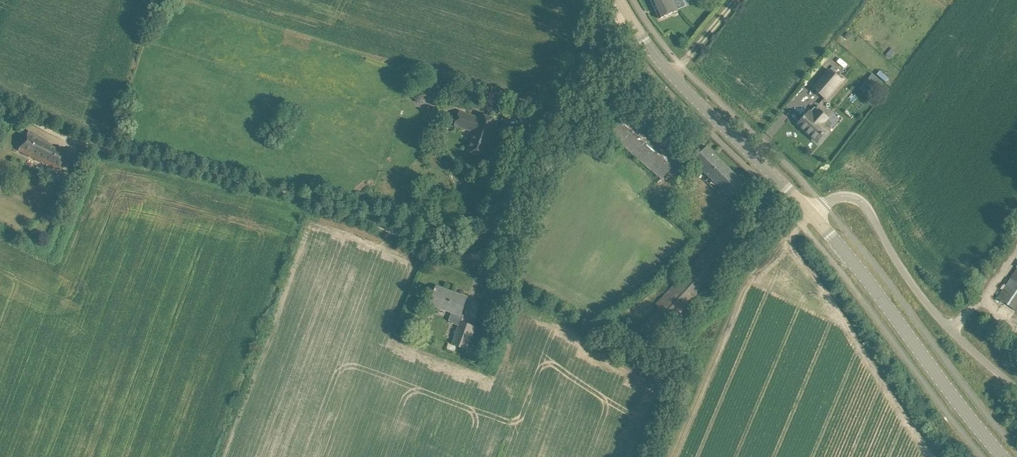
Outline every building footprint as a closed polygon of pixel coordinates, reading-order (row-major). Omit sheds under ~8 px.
[(660,19),(678,11),(673,0),(651,0),(660,19)] [(844,68),(850,60),(842,53),(835,61),(844,68)] [(829,70),(814,88),(826,99),(842,80),(829,70)] [(873,94),(883,82),(873,73),(863,85),(873,94)] [(810,112),(799,124),(818,142),(829,129),(823,123),(827,118),(828,118),(819,110),(819,111),(815,108),(811,112),(810,112)] [(610,134),(661,179),(683,155),(632,110),(610,134)] [(467,150),(476,154),(486,157),(499,120),(481,114),(479,117),(461,111),(456,125),(474,131),(467,150)] [(57,170),(66,154),(50,145),(51,143),(29,130),(18,149),(57,170)] [(707,147),(700,154),(693,161),(731,199),(746,184),(707,147)] [(60,205),(68,190),(59,186),(52,201),(60,205)] [(660,308),(640,329),(656,344),(676,322),(752,241),(732,222),(656,304),(660,308)] [(1016,311),(1016,269),(998,297),(1016,311)] [(430,304),(461,315),(467,297),(437,286),(436,289),(435,289),(430,304)] [(452,344),(467,349),(475,327),(461,321),(452,344)]
